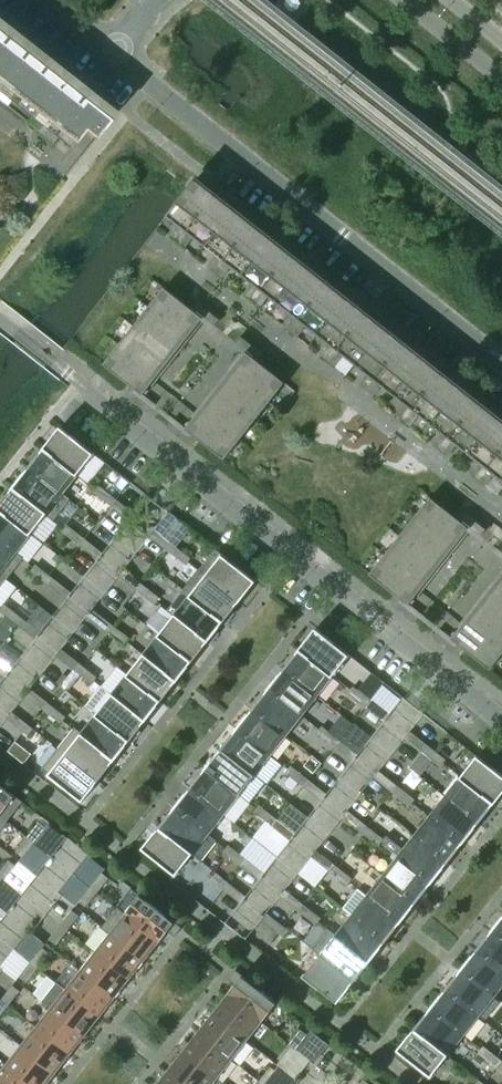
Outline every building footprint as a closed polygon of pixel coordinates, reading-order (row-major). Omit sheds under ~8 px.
[(27,123),(35,113),(46,121),(37,131),(52,143),(60,132),(73,142),(83,130),(93,138),(108,119),(97,111),(102,105),(0,24),(0,102),(27,123)] [(195,179),(166,216),(178,225),(170,236),(185,248),(193,237),(216,255),(208,266),(222,277),(231,267),(253,285),(245,295),(260,307),(268,296),(291,314),(283,325),(297,336),(306,326),(329,344),(320,355),(335,366),(343,356),(366,374),(358,384),(373,396),(381,385),(404,403),(395,414),(410,426),(419,415),(441,433),(433,444),(448,455),(456,445),(479,463),(470,473),(485,485),(494,474),(501,481),(501,421),(195,179)] [(219,319),(197,302),(191,309),(164,287),(148,306),(188,337),(203,319),(213,327),(219,319)] [(188,337),(148,306),(133,326),(173,357),(188,337)] [(173,357),(133,326),(118,345),(157,376),(173,357)] [(285,383),(257,361),(263,354),(240,336),(234,343),(245,352),(230,371),(269,402),(285,383)] [(157,376),(118,345),(103,364),(131,386),(125,393),(147,411),(153,403),(142,395),(157,376)] [(269,402),(230,371),(215,390),(254,421),(269,402)] [(254,421),(215,390),(200,410),(239,440),(254,421)] [(239,440),(200,410),(185,428),(174,420),(168,427),(190,445),(196,438),(224,460),(239,440)] [(95,455),(60,427),(44,448),(79,475),(95,455)] [(79,475),(44,448),(28,468),(63,495),(64,494),(79,475)] [(63,495),(28,468),(13,487),(47,515),(47,516),(53,521),(71,500),(64,494),(63,495)] [(116,499),(98,485),(93,492),(111,506),(116,499)] [(13,487),(6,496),(3,494),(0,498),(0,509),(32,534),(47,516),(47,515),(13,487)] [(457,519),(430,497),(414,516),(454,547),(469,528),(479,537),(485,529),(463,512),(457,519)] [(134,513),(116,499),(111,506),(129,520),(134,513)] [(0,509),(0,542),(16,554),(17,553),(32,534),(0,509)] [(454,547),(414,516),(399,536),(439,567),(454,547)] [(85,539),(67,525),(62,531),(80,545),(85,539)] [(173,544),(155,530),(150,536),(167,550),(173,544)] [(439,567),(399,536),(384,555),(423,586),(439,567)] [(103,553),(85,539),(80,545),(97,560),(103,553)] [(0,542),(0,574),(7,579),(24,559),(17,553),(16,554),(0,542)] [(190,558),(173,544),(167,550),(185,565),(190,558)] [(256,581),(222,555),(215,549),(199,570),(239,602),(256,581)] [(423,586),(384,555),(369,574),(397,596),(391,603),(413,621),(419,613),(408,605),(423,586)] [(54,579),(36,564),(30,571),(48,585),(54,579)] [(141,583),(124,569),(118,576),(136,590),(141,583)] [(239,602),(199,570),(183,590),(226,624),(235,613),(232,611),(239,602)] [(71,593),(54,579),(48,585),(66,599),(71,593)] [(496,581),(481,600),(501,617),(501,586),(496,581)] [(159,598),(141,583),(136,590),(154,604),(159,598)] [(226,624),(183,590),(167,610),(174,616),(174,615),(211,644),(219,633),(217,631),(223,623),(225,625),(226,624)] [(481,600),(466,619),(501,648),(501,617),(481,600)] [(4,604),(0,610),(0,611),(17,625),(23,618),(4,604)] [(110,623),(92,609),(87,616),(105,630),(110,623)] [(174,615),(174,616),(159,635),(193,661),(207,643),(210,645),(211,644),(174,615)] [(40,632),(23,618),(17,625),(35,639),(40,632)] [(466,619),(451,638),(440,630),(434,637),(456,655),(462,648),(490,670),(501,654),(501,648),(466,619)] [(128,637),(110,623),(105,630),(123,644),(128,637)] [(349,655),(315,628),(299,649),(333,676),(349,655)] [(193,661),(159,635),(143,655),(177,681),(193,661)] [(79,663),(61,649),(56,655),(74,669),(79,663)] [(333,676),(299,649),(283,669),(317,695),(333,676)] [(177,681),(143,655),(128,674),(161,701),(177,681)] [(97,677),(79,663),(74,669),(92,684),(97,677)] [(0,664),(0,676),(4,679),(9,672),(0,664)] [(317,695),(283,669),(268,689),(301,715),(317,695)] [(161,701),(128,674),(112,694),(146,721),(161,701)] [(371,700),(353,686),(348,693),(365,707),(371,700)] [(48,702),(30,688),(25,695),(42,709),(48,702)] [(301,715),(268,689),(252,708),(286,735),(301,715)] [(146,721),(112,694),(96,714),(133,743),(141,732),(139,730),(146,721)] [(389,714),(371,700),(365,707),(383,721),(389,714)] [(66,716),(48,702),(42,709),(60,723),(66,716)] [(286,735),(252,708),(236,728),(270,755),(286,735)] [(33,729),(12,712),(7,718),(28,735),(33,729)] [(96,714),(82,733),(81,734),(115,761),(129,742),(132,744),(133,743),(96,714)] [(340,740),(322,726),(317,732),(334,746),(340,740)] [(115,761),(81,734),(82,733),(75,727),(58,748),(99,780),(115,761)] [(270,755),(236,728),(221,748),(254,775),(270,755)] [(427,745),(410,731),(404,738),(422,752),(427,745)] [(357,754),(340,740),(334,746),(352,761),(357,754)] [(445,759),(427,745),(422,752),(440,766),(445,759)] [(99,780),(58,748),(42,769),(83,801),(99,780)] [(254,775),(221,748),(205,768),(239,795),(254,775)] [(477,756),(460,777),(494,803),(501,793),(501,775),(477,756)] [(308,779),(291,765),(285,772),(303,786),(308,779)] [(239,795),(205,768),(190,788),(223,814),(239,795)] [(396,785),(378,771),(373,777),(391,791),(396,785)] [(494,803),(460,777),(445,797),(479,823),(494,803)] [(326,794),(309,780),(308,779),(303,786),(321,800),(326,794)] [(0,784),(0,816),(7,821),(22,801),(0,784)] [(414,799),(396,785),(391,791),(409,805),(414,799)] [(223,814),(190,788),(174,808),(208,834),(223,814)] [(479,823),(445,797),(429,816),(463,843),(479,823)] [(277,819),(259,805),(254,812),(272,826),(277,819)] [(208,834),(174,808),(158,827),(192,854),(208,834)] [(365,824),(347,810),(342,817),(360,831),(365,824)] [(463,843),(429,816),(414,836),(447,863),(463,843)] [(295,833),(277,819),(272,826),(290,840),(295,833)] [(35,843),(46,829),(38,822),(27,837),(35,843)] [(46,829),(35,843),(51,855),(65,837),(49,824),(46,829)] [(383,838),(365,824),(360,831),(378,845),(383,838)] [(192,854),(158,827),(142,848),(176,875),(192,854)] [(447,863),(414,836),(398,856),(432,883),(447,863)] [(23,857),(35,843),(27,837),(16,851),(23,857)] [(51,855),(35,843),(23,857),(20,861),(36,874),(51,855)] [(246,858),(228,844),(223,851),(241,865),(246,858)] [(334,864),(316,850),(311,857),(329,871),(334,864)] [(74,873),(90,886),(101,872),(105,867),(89,854),(74,873)] [(432,883),(398,856),(382,876),(416,903),(432,883)] [(264,873),(246,859),(246,858),(241,865),(259,880),(264,873)] [(16,866),(9,860),(0,871),(0,876),(5,880),(16,866)] [(16,866),(5,880),(21,893),(36,874),(20,861),(16,866)] [(352,878),(334,864),(329,871),(347,885),(352,878)] [(97,892),(108,878),(101,872),(90,886),(97,892)] [(78,901),(90,886),(74,873),(59,892),(75,904),(78,901)] [(416,903),(382,876),(367,896),(401,922),(416,903)] [(246,896),(228,882),(224,879),(219,886),(241,903),(246,896)] [(5,880),(0,886),(0,907),(6,911),(21,893),(5,880)] [(86,907),(97,892),(90,886),(78,901),(86,907)] [(303,903),(285,889),(280,896),(297,910),(303,903)] [(182,927),(140,894),(125,913),(124,914),(159,941),(168,931),(174,937),(182,927)] [(401,922),(367,896),(351,916),(385,942),(401,922)] [(321,918),(303,903),(297,910),(315,925),(321,918)] [(159,941),(124,914),(125,913),(118,907),(102,928),(109,933),(110,933),(145,960),(159,941)] [(68,930),(79,916),(72,910),(60,924),(68,930)] [(288,930),(267,913),(262,919),(283,936),(288,930)] [(385,942),(351,916),(336,935),(369,962),(385,942)] [(491,930),(501,938),(501,916),(491,930)] [(56,944),(68,930),(60,924),(49,938),(56,944)] [(15,948),(31,961),(42,947),(46,943),(29,930),(15,948)] [(491,930),(476,949),(501,970),(501,938),(491,930)] [(145,960),(110,933),(109,933),(95,951),(130,979),(145,960)] [(369,962),(336,935),(320,955),(354,982),(369,962)] [(49,953),(42,947),(31,961),(38,967),(49,953)] [(31,961),(15,948),(0,966),(0,967),(16,980),(19,976),(31,961)] [(476,949),(460,969),(494,996),(501,985),(501,970),(476,949)] [(130,979),(95,951),(80,970),(115,998),(130,979)] [(354,982),(320,955),(304,976),(338,1002),(354,982)] [(27,982),(38,967),(31,961),(19,976),(27,982)] [(277,1002),(235,969),(228,979),(235,984),(227,994),(261,1022),(277,1002)] [(494,996),(460,969),(444,989),(478,1016),(494,996)] [(115,998),(80,970),(65,989),(100,1017),(115,998)] [(65,989),(65,990),(56,983),(42,1000),(51,1007),(51,1008),(85,1035),(100,1017),(65,989)] [(9,1005),(20,990),(13,985),(1,999),(9,1005)] [(478,1016),(444,989),(429,1009),(463,1035),(478,1016)] [(261,1022),(227,994),(212,1013),(247,1041),(261,1022)] [(9,1005),(1,999),(0,1001),(0,1016),(9,1005)] [(85,1035),(51,1008),(36,1027),(71,1054),(85,1035)] [(447,1055),(463,1035),(429,1009),(413,1029),(447,1055)] [(247,1041),(212,1013),(197,1032),(232,1060),(247,1041)] [(71,1054),(36,1027),(21,1045),(56,1073),(71,1054)] [(296,1049),(307,1035),(300,1029),(289,1043),(296,1049)] [(447,1055),(413,1029),(397,1049),(431,1076),(447,1055)] [(232,1060),(197,1032),(189,1042),(185,1039),(178,1047),(182,1050),(182,1051),(217,1078),(232,1060)] [(285,1064),(296,1049),(289,1043),(277,1058),(285,1064)] [(21,1045),(6,1064),(31,1083),(47,1083),(56,1073),(21,1045)] [(501,1060),(483,1046),(478,1053),(496,1067),(501,1060)] [(182,1051),(167,1070),(186,1083),(213,1083),(217,1078),(182,1051)] [(6,1064),(0,1072),(0,1083),(31,1083),(6,1064)] [(278,1072),(270,1067),(259,1081),(263,1083),(269,1083),(278,1072)] [(167,1070),(156,1083),(186,1083),(167,1070)]
